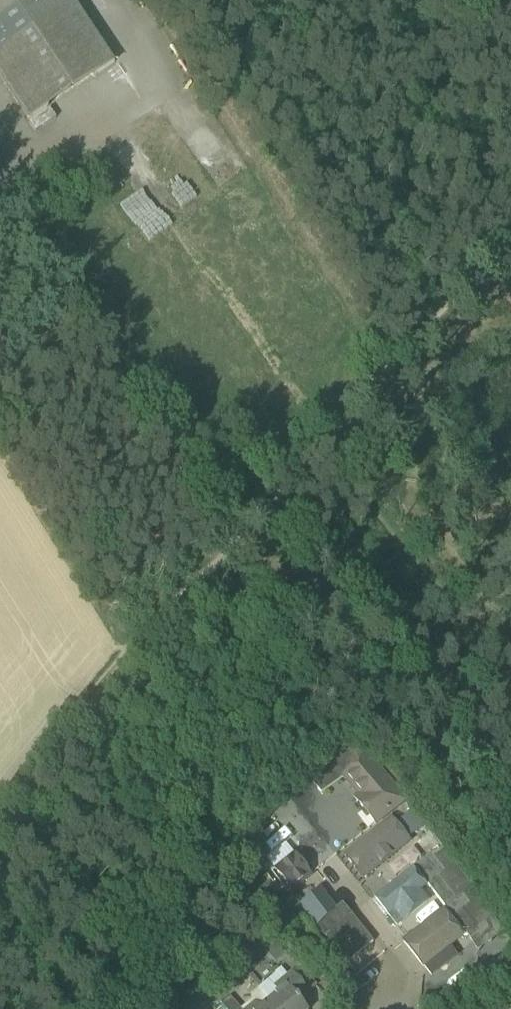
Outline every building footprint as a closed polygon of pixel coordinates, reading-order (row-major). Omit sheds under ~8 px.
[(0,20),(0,78),(27,119),(114,61),(73,0),(31,0),(0,20)] [(352,736),(306,773),(321,791),(342,775),(358,795),(352,800),(373,825),(404,800),(352,736)] [(413,852),(400,836),(416,824),(404,808),(341,857),(365,889),(413,852)] [(423,858),(413,867),(427,884),(436,897),(445,907),(471,887),(440,845),(423,858)] [(294,855),(275,869),(290,890),(310,875),(294,855)] [(412,869),(373,898),(387,917),(394,927),(397,925),(428,902),(420,891),(425,887),(412,869)] [(445,907),(443,909),(463,935),(467,936),(479,927),(493,916),(471,887),(445,907)] [(442,909),(403,939),(424,966),(439,954),(447,964),(457,956),(449,947),(463,936),(442,909)] [(350,914),(324,934),(346,962),(372,942),(350,914)] [(250,957),(240,964),(245,971),(255,963),(250,957)] [(258,988),(276,1008),(305,1008),(298,1000),(308,992),(291,971),(286,976),(280,968),(273,973),(274,974),(258,988)] [(258,988),(248,996),(253,1002),(245,1008),(276,1008),(258,988)] [(192,1008),(206,1008),(217,999),(211,992),(198,1003),(192,1008)]
